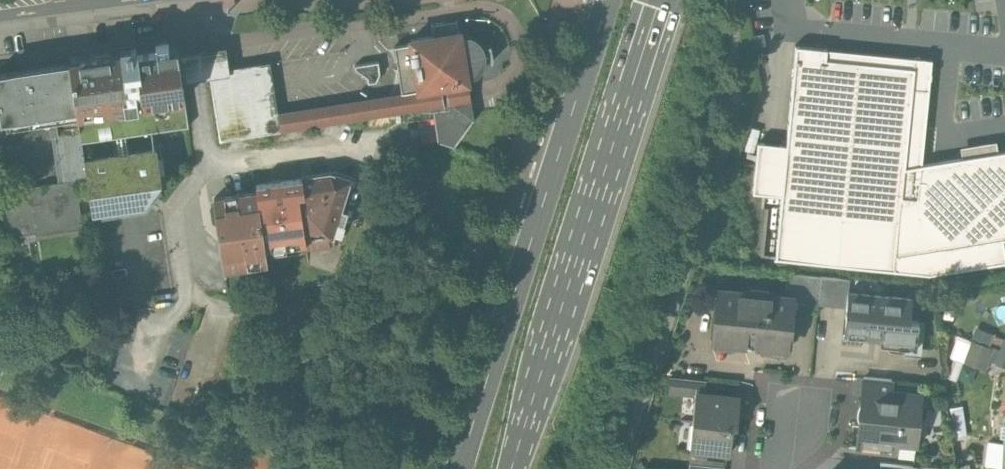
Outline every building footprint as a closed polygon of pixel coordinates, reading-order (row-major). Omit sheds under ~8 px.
[(433,36),(411,40),(411,44),(394,46),(402,93),(468,83),(468,78),(477,76),(480,73),(483,69),(485,65),(486,61),(491,60),(491,61),(492,61),(492,53),(490,45),(489,45),(489,46),(484,47),(481,43),(478,40),(474,37),(471,35),(461,37),(460,32),(459,32),(458,24),(448,26),(447,22),(431,24),(433,36)] [(199,51),(179,54),(183,82),(203,79),(211,78),(210,71),(229,68),(226,47),(199,51)] [(932,59),(796,47),(787,145),(759,143),(754,194),(782,197),(776,259),(911,272),(932,59)] [(123,54),(70,62),(80,130),(82,142),(117,137),(125,136),(189,126),(178,54),(170,56),(169,48),(123,54)] [(13,71),(0,73),(0,111),(1,121),(56,113),(57,122),(50,123),(51,134),(80,130),(70,63),(70,62),(13,71)] [(230,74),(211,78),(221,140),(433,107),(433,106),(452,102),(475,119),(468,83),(402,93),(278,113),(274,88),(270,62),(229,68),(230,74)] [(379,62),(355,65),(355,69),(367,78),(368,84),(377,82),(380,74),(379,62)] [(452,102),(433,106),(433,107),(438,143),(440,142),(454,147),(475,119),(452,102)] [(80,130),(51,134),(59,183),(88,179),(85,162),(82,142),(80,130)] [(120,157),(85,162),(88,179),(89,187),(93,213),(144,206),(161,182),(156,151),(128,155),(125,136),(117,137),(120,157)] [(1004,262),(1004,252),(1003,239),(1004,239),(1004,152),(922,165),(912,272),(929,274),(942,273),(1004,262)] [(330,171),(307,175),(308,178),(301,179),(304,193),(299,193),(306,240),(338,236),(337,227),(352,179),(330,171)] [(59,183),(1,192),(5,225),(30,221),(31,228),(35,227),(37,235),(83,228),(77,188),(89,187),(88,179),(59,183)] [(301,179),(256,185),(257,192),(265,248),(306,242),(306,240),(299,193),(304,193),(301,179)] [(257,192),(214,198),(225,268),(267,261),(265,248),(257,192)] [(821,276),(788,273),(786,299),(794,299),(793,311),(817,313),(818,304),(821,276)] [(821,276),(818,304),(847,307),(849,279),(821,276)] [(771,293),(751,291),(750,295),(719,292),(714,343),(737,345),(737,347),(749,348),(749,346),(789,350),(793,311),(794,299),(786,299),(770,297),(771,293)] [(912,298),(848,293),(846,316),(849,316),(848,335),(882,338),(881,344),(916,347),(918,321),(910,320),(912,298)] [(1001,351),(996,364),(1004,367),(1004,353),(1001,351)] [(893,379),(866,376),(863,403),(865,405),(867,405),(865,422),(864,422),(861,424),(859,449),(898,453),(899,443),(916,445),(921,394),(891,391),(893,379)] [(706,380),(670,377),(669,393),(696,395),(696,393),(705,394),(706,380)] [(705,394),(696,393),(696,395),(693,421),(733,425),(733,426),(737,426),(740,398),(705,394)] [(733,425),(693,421),(691,449),(730,453),(733,426),(733,425)]
